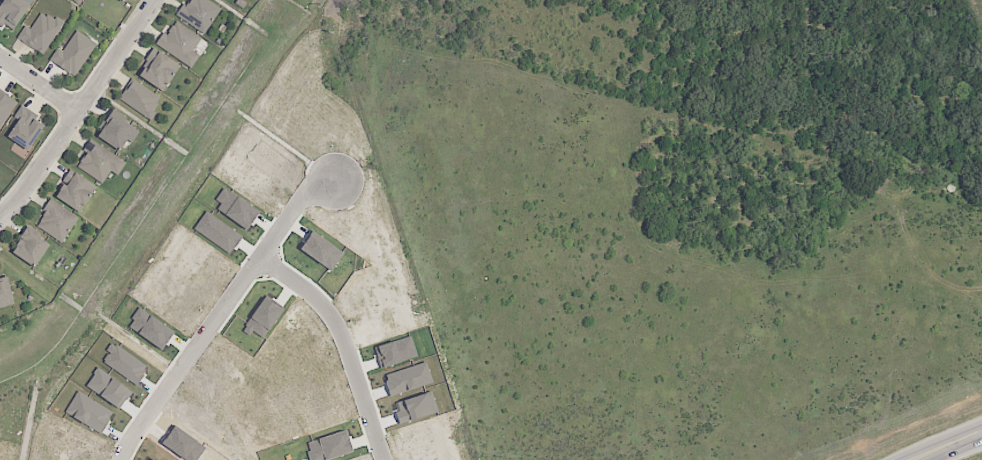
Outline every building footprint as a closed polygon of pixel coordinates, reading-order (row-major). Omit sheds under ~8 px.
[(0,6),(4,0),(25,0),(32,5),(15,30),(6,24),(3,28),(0,26),(0,6)] [(180,18),(192,0),(208,0),(224,11),(206,36),(180,18)] [(43,54),(18,38),(26,27),(30,30),(41,13),(47,17),(48,15),(55,20),(57,17),(65,22),(43,54)] [(179,22),(204,39),(196,52),(202,56),(194,69),(156,44),(164,33),(170,37),(179,22)] [(75,77),(50,60),(58,48),(63,51),(77,31),(97,44),(75,77)] [(159,49),(183,67),(165,92),(140,75),(159,49)] [(120,100),(134,79),(161,97),(157,103),(159,104),(154,112),(157,113),(151,121),(120,100)] [(18,103),(0,129),(0,90),(18,103)] [(8,137),(18,121),(14,118),(22,106),(48,124),(29,151),(8,137)] [(116,110),(99,136),(122,151),(139,126),(116,110)] [(93,138),(128,163),(119,177),(112,172),(103,185),(79,168),(89,153),(85,150),(93,138)] [(78,174),(100,190),(82,214),(60,198),(78,174)] [(55,202),(81,219),(64,244),(38,226),(55,202)] [(29,226),(56,245),(40,268),(13,250),(29,226)] [(18,306),(11,275),(0,278),(0,310),(18,306)]
